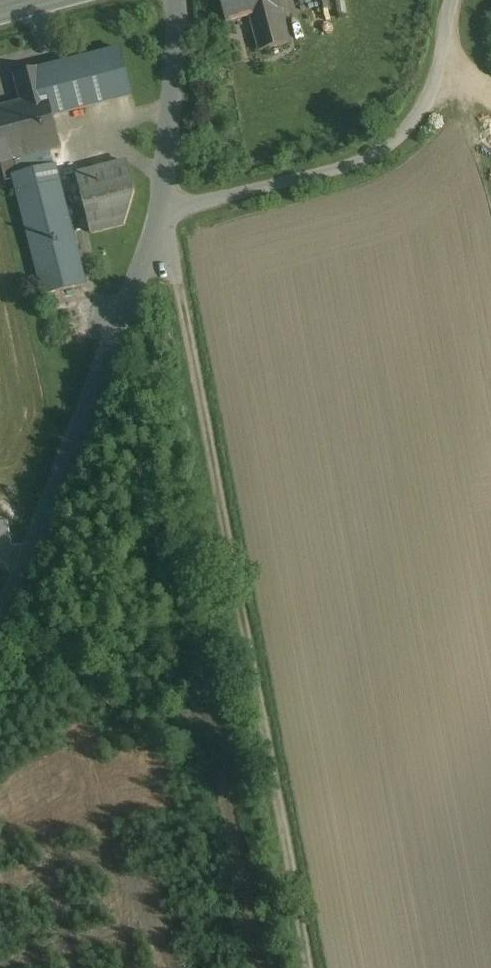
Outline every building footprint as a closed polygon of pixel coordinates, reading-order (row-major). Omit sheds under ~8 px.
[(228,23),(250,17),(256,38),(248,40),(252,54),(291,43),(279,0),(222,0),(228,23)] [(12,161),(62,149),(55,124),(134,104),(121,51),(16,78),(23,106),(0,112),(12,161)] [(0,112),(0,164),(12,161),(0,112)] [(123,208),(114,164),(60,174),(69,219),(123,208)] [(0,186),(0,188),(35,296),(80,281),(44,172),(0,186)]
